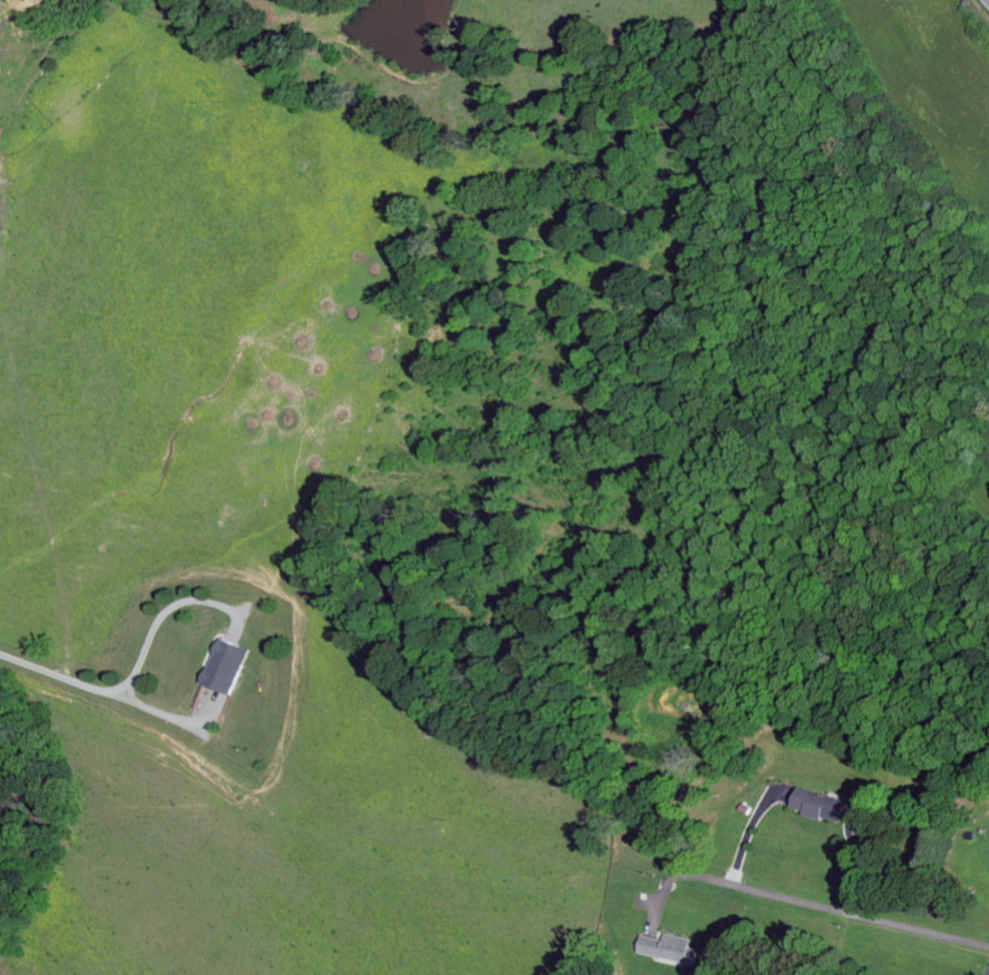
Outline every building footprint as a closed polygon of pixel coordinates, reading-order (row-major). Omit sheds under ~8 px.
[(228,699),(248,654),(219,641),(200,687),(228,699)] [(836,802),(796,792),(790,814),(831,824),(836,802)] [(690,970),(693,953),(685,952),(687,943),(660,937),(659,945),(638,940),(634,958),(690,970)]
